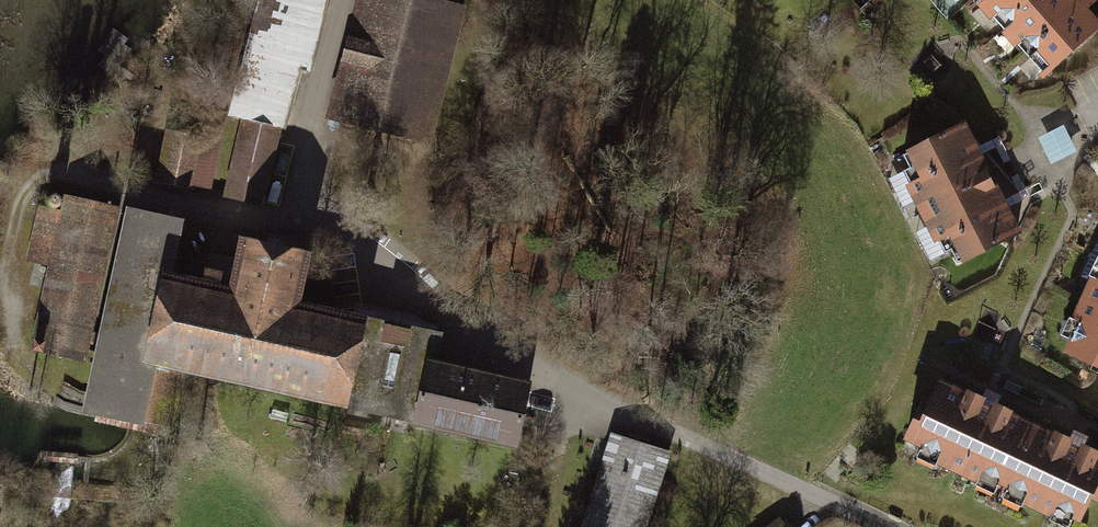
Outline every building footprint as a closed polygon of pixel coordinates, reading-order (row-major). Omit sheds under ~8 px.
[(221,126),(230,128),(241,130),(281,139),(291,140),(330,0),(255,0),(221,126)] [(413,0),(350,0),(322,126),(428,154),(464,14),(413,0)] [(788,14),(802,0),(774,0),(788,14)] [(962,6),(1003,51),(1059,0),(969,0),(962,6)] [(1003,51),(1040,91),(1097,39),(1097,27),(1073,0),(1059,0),(1003,51)] [(186,120),(164,117),(152,187),(218,198),(230,128),(221,126),(203,123),(186,120)] [(241,130),(224,206),(264,215),(281,139),(241,130)] [(961,130),(891,166),(921,225),(991,190),(961,130)] [(1020,247),(991,190),(921,225),(949,282),(1020,247)] [(93,361),(125,207),(67,193),(64,208),(40,204),(27,258),(50,262),(32,347),(93,361)] [(178,271),(190,213),(126,200),(125,207),(93,361),(83,410),(134,421),(147,423),(157,375),(178,271)] [(229,281),(178,271),(157,375),(348,415),(350,408),(369,314),(302,300),(313,249),(239,234),(229,281)] [(1095,270),(1054,358),(1097,378),(1097,272),(1095,270)] [(430,344),(369,314),(350,408),(410,438),(425,367),(430,344)] [(512,459),(527,388),(425,367),(410,438),(512,459)] [(991,500),(1025,429),(936,386),(902,457),(991,500)] [(991,500),(1049,526),(1081,526),(1092,504),(1097,507),(1097,463),(1025,429),(991,500)] [(608,434),(578,526),(649,526),(672,455),(608,434)]
